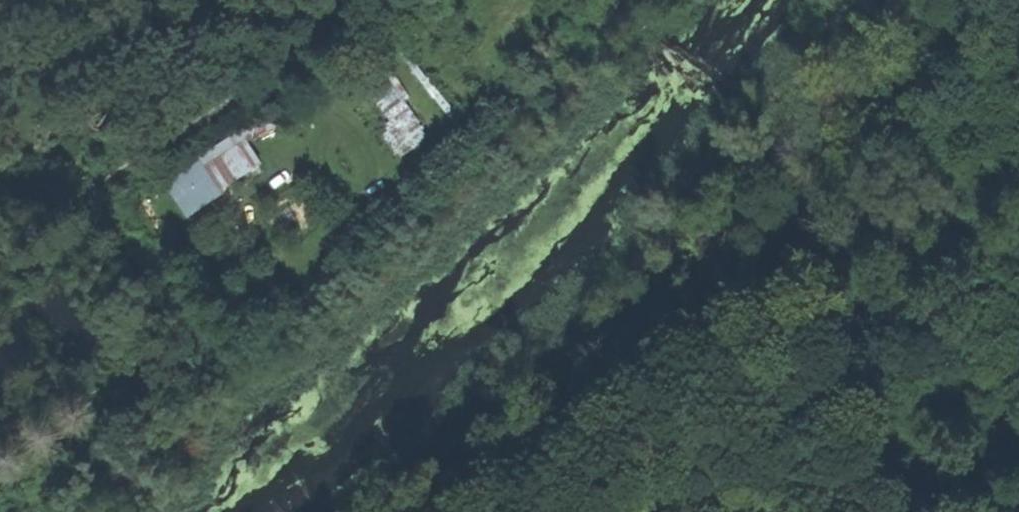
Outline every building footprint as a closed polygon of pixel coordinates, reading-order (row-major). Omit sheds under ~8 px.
[(430,130),(401,83),(368,104),(398,151),(430,130)] [(219,188),(258,162),(238,132),(199,158),(219,188)]
